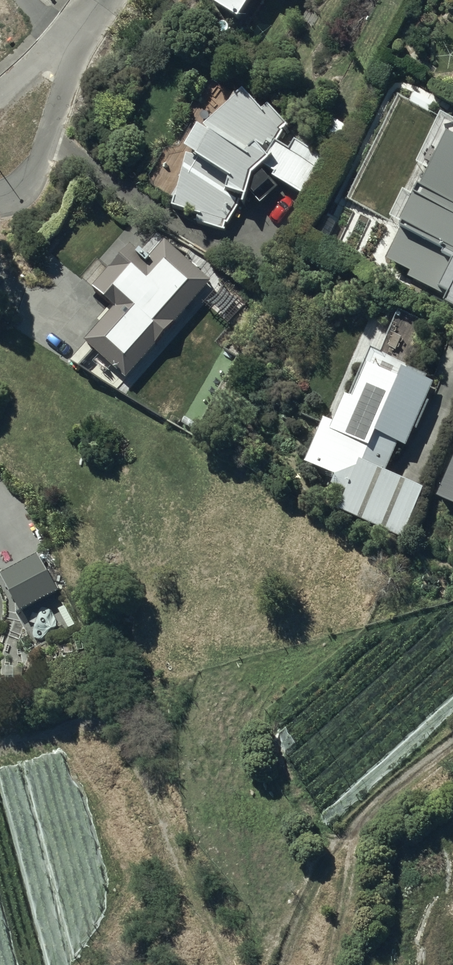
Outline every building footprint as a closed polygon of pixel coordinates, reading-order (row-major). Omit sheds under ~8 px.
[(212,4),(243,22),(256,0),(214,0),(212,4)] [(262,110),(244,91),(204,131),(201,129),(186,152),(188,153),(174,208),(200,215),(198,224),(225,231),(227,223),(230,223),(241,202),(245,204),(250,191),(262,204),(284,185),(305,196),(325,159),(295,143),(290,152),(276,144),(282,132),(281,130),(288,126),(268,105),(262,110)] [(443,115),(417,166),(432,173),(423,190),(419,189),(415,198),(404,193),(391,219),(405,226),(386,262),(412,275),(410,279),(439,293),(440,289),(450,294),(446,303),(452,307),(452,120),(443,115)] [(99,263),(84,282),(112,306),(99,322),(103,325),(72,363),(119,392),(212,283),(199,271),(204,264),(190,252),(184,259),(158,236),(141,257),(132,249),(111,273),(99,263)] [(348,494),(341,511),(404,539),(425,490),(387,473),(399,445),(407,448),(435,383),(428,380),(429,378),(405,367),(425,322),(400,310),(381,352),(372,348),(349,400),(347,399),(335,426),(326,422),(307,465),(337,478),(333,487),(348,494)] [(439,499),(452,504),(452,466),(439,499)] [(37,556),(1,576),(21,613),(58,592),(37,556)]
